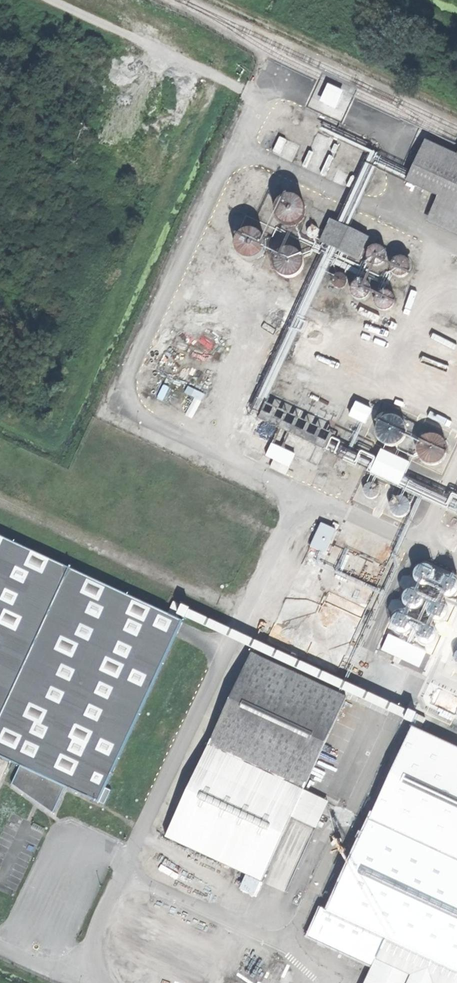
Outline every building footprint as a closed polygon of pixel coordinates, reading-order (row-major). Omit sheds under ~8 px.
[(306,107),(340,123),(354,92),(356,89),(322,74),(321,76),(306,107)] [(427,142),(456,156),(456,143),(432,132),(427,142)] [(442,194),(456,162),(456,156),(427,142),(410,179),(442,194)] [(456,213),(456,162),(442,194),(437,204),(456,213)] [(291,219),(301,212),(303,201),(296,191),(284,189),(275,196),(273,208),(280,217),(291,219)] [(437,204),(434,211),(456,222),(456,213),(437,204)] [(327,241),(366,259),(376,237),(337,220),(327,241)] [(312,233),(316,230),(317,226),(314,222),(310,221),(306,223),(305,228),(307,232),(312,233)] [(256,255),(265,249),(267,238),(261,229),(250,227),(241,234),(239,244),(245,253),(256,255)] [(293,272),(302,264),(303,253),(295,244),(284,242),(275,250),(273,262),(281,271),(293,272)] [(403,273),(409,268),(410,261),(406,254),(398,253),(392,258),(390,265),(395,272),(403,273)] [(363,293),(369,289),(370,283),(367,277),(360,276),(354,279),(353,286),(357,292),(363,293)] [(387,305),(393,301),(395,293),(390,286),(382,285),(376,289),(374,297),(379,304),(387,305)] [(302,332),(312,336),(318,321),(308,316),(302,332)] [(259,458),(287,471),(295,454),(315,463),(342,406),(308,390),(297,412),(268,399),(259,418),(247,412),(240,427),(259,436),(252,450),(261,454),(259,458)] [(351,401),(344,415),(361,423),(368,408),(351,401)] [(393,443),(402,436),(404,423),(396,414),(384,412),(374,420),(373,432),(380,442),(393,443)] [(347,433),(343,441),(355,447),(364,428),(347,420),(342,430),(347,433)] [(433,463),(444,456),(446,443),(439,432),(426,430),(415,437),(413,450),(420,461),(433,463)] [(341,447),(331,470),(346,477),(349,471),(344,469),(352,453),(341,447)] [(378,448),(369,468),(397,482),(407,461),(378,448)] [(325,452),(321,460),(327,463),(331,455),(325,452)] [(313,477),(319,480),(322,473),(316,470),(313,477)] [(375,497),(380,493),(381,487),(377,482),(371,482),(366,485),(366,492),(369,496),(375,497)] [(401,516),(409,510),(410,501),(404,493),(395,492),(387,497),(386,507),(392,514),(401,516)] [(308,546),(325,552),(334,528),(317,521),(308,546)] [(99,803),(184,622),(175,618),(178,613),(421,727),(425,719),(408,710),(407,712),(172,602),(166,614),(0,536),(0,757),(20,767),(10,789),(55,810),(66,787),(99,803)] [(292,591),(306,598),(324,557),(310,550),(292,591)] [(251,870),(260,874),(344,694),(250,650),(166,830),(251,870)] [(412,738),(375,820),(456,858),(456,745),(417,727),(412,738)] [(314,933),(388,966),(401,939),(334,909),(375,820),(412,738),(404,735),(314,933)] [(375,820),(334,909),(401,939),(456,965),(456,858),(375,820)] [(255,887),(260,874),(251,870),(245,882),(255,887)] [(401,939),(388,966),(381,982),(456,982),(456,965),(401,939)] [(345,965),(340,975),(355,982),(360,972),(345,965)]
